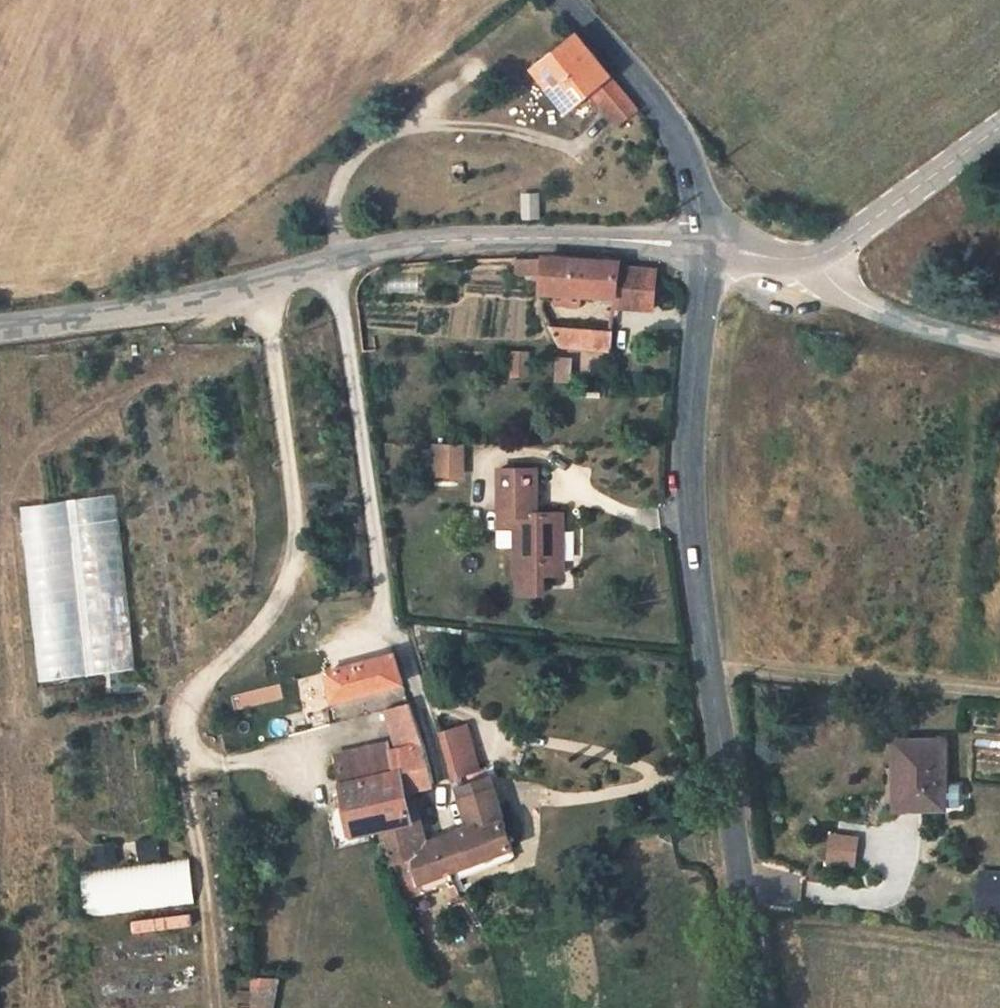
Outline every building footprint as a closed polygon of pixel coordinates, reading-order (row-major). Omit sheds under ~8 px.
[(634,110),(573,33),(529,67),(563,113),(588,95),(612,125),(634,110)] [(537,254),(536,269),(534,281),(544,282),(569,284),(588,287),(609,289),(613,262),(537,254)] [(609,289),(607,302),(649,306),(653,271),(649,266),(613,262),(609,289)] [(544,294),(567,296),(569,284),(544,282),(544,294)] [(609,289),(588,287),(587,302),(607,302),(609,289)] [(611,351),(610,327),(555,327),(555,351),(611,351)] [(465,476),(466,443),(433,443),(433,475),(465,476)] [(492,466),(492,527),(512,528),(513,516),(536,516),(536,467),(492,466)] [(132,672),(118,495),(22,502),(36,680),(132,672)] [(512,572),(557,573),(557,517),(536,516),(513,516),(512,528),(512,572)] [(631,649),(641,650),(640,639),(630,639),(631,649)] [(323,663),(327,683),(394,673),(388,652),(323,663)] [(385,764),(389,782),(416,771),(399,691),(376,696),(387,733),(328,747),(337,776),(385,764)] [(439,763),(458,756),(446,713),(427,719),(439,763)] [(881,738),(877,764),(889,768),(884,804),(927,809),(931,744),(881,738)] [(413,878),(458,859),(497,843),(475,761),(472,751),(458,756),(439,763),(452,815),(403,833),(397,810),(369,819),(375,832),(385,860),(405,855),(413,878)] [(385,764),(337,776),(339,786),(341,796),(350,825),(369,819),(397,810),(389,782),(385,764)] [(884,804),(889,768),(877,764),(873,803),(884,804)] [(343,841),(375,832),(369,819),(350,825),(341,796),(332,800),(343,841)] [(858,865),(859,834),(829,833),(828,864),(858,865)] [(85,915),(195,904),(191,857),(162,860),(160,836),(136,839),(138,863),(80,869),(85,915)] [(497,843),(458,859),(463,874),(503,857),(497,843)] [(463,874),(458,859),(413,878),(418,893),(463,874)] [(976,911),(999,912),(999,868),(978,867),(976,911)] [(249,1007),(274,1007),(275,977),(250,976),(249,1007)]
